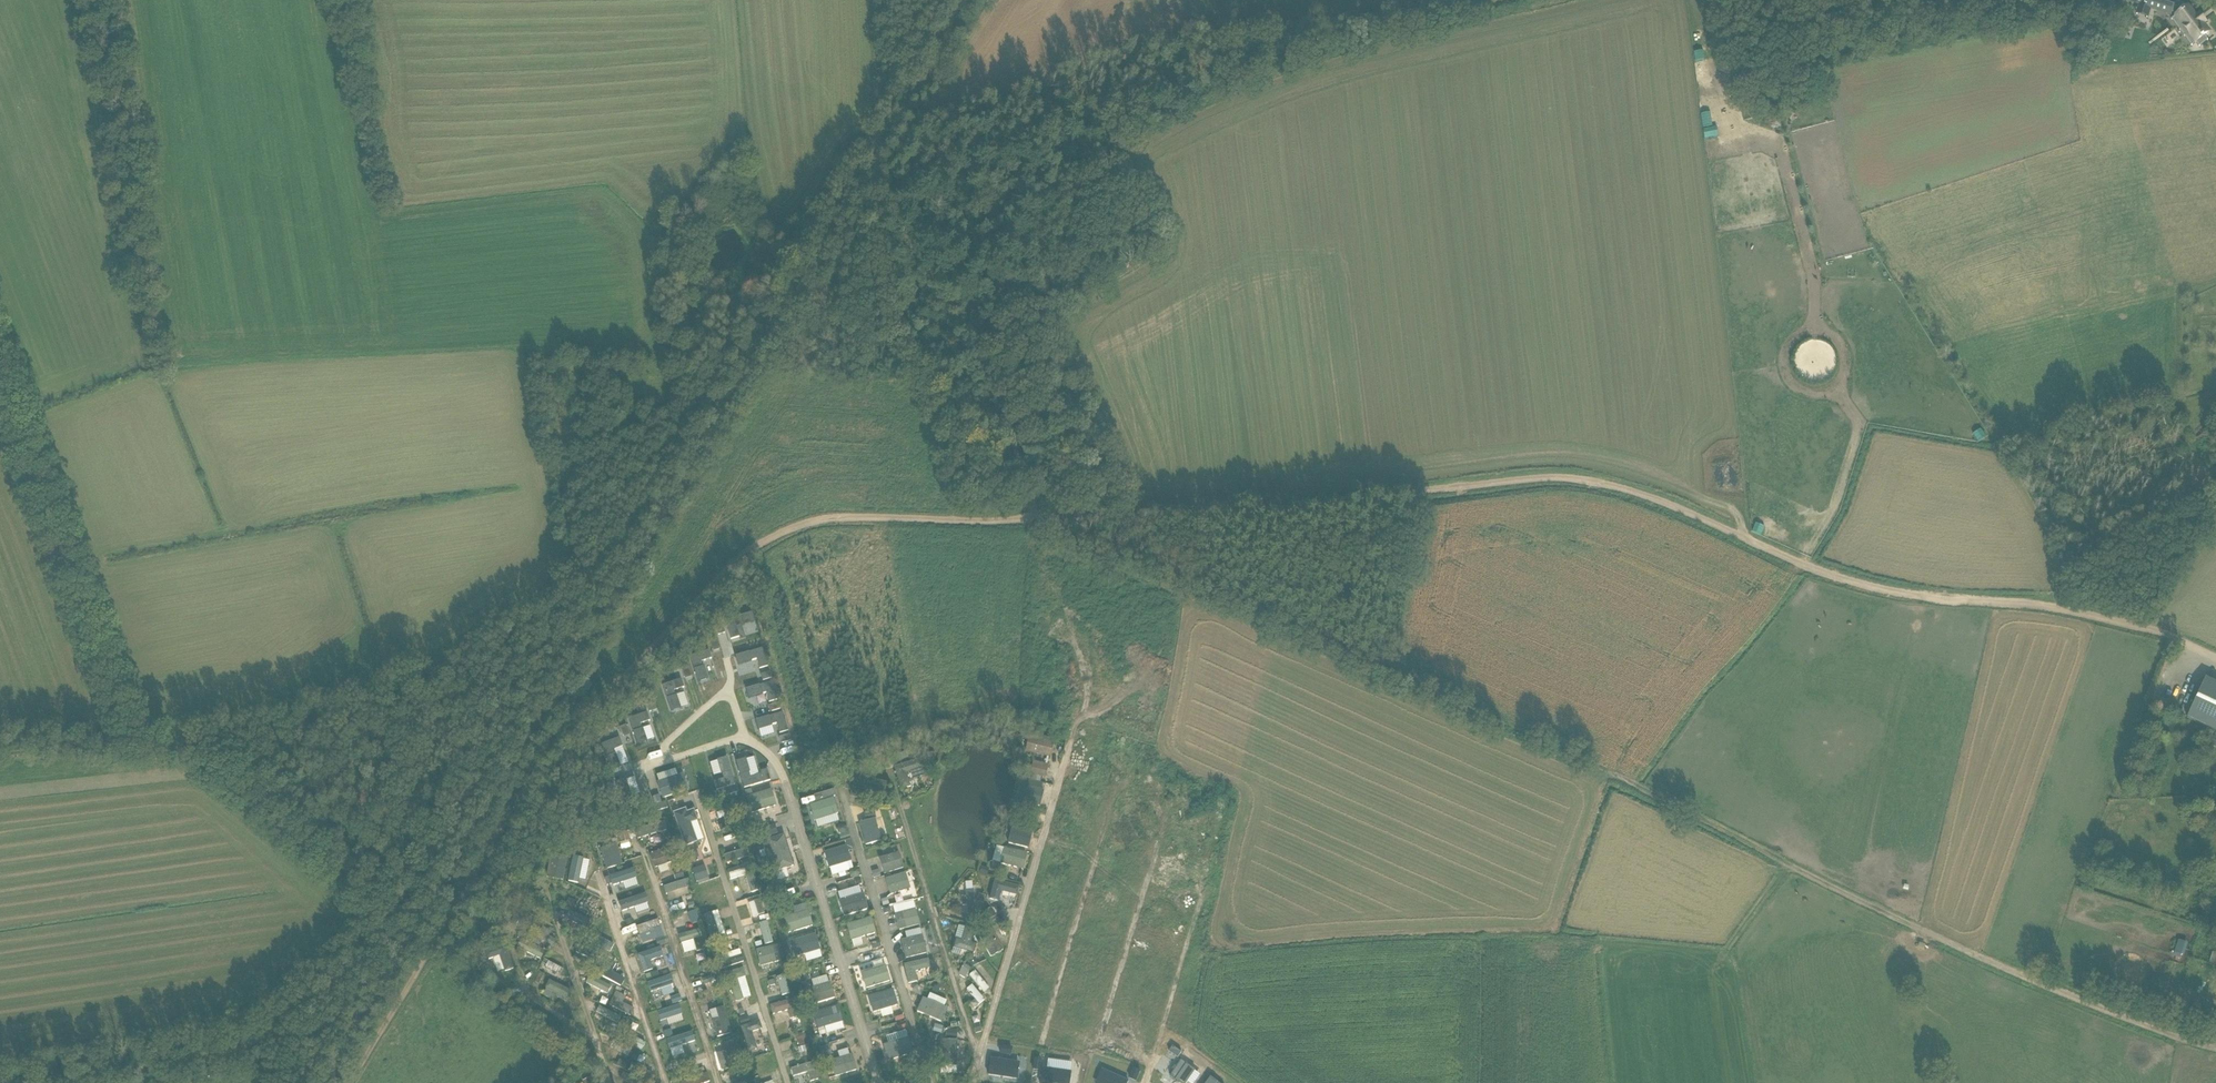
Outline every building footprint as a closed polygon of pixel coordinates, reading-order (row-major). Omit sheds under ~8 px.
[(2130,1),(2140,5),(2136,14),(2147,18),(2150,8),(2171,15),(2172,13),(2174,14),(2176,16),(2171,20),(2191,46),(2196,43),(2199,48),(2208,41),(2204,37),(2209,33),(2204,26),(2202,24),(2205,22),(2205,21),(2204,21),(2200,16),(2201,16),(2200,15),(2199,16),(2200,16),(2196,18),(2193,14),(2194,13),(2189,6),(2175,2),(2176,0),(2126,0),(2130,1)] [(752,613),(725,621),(731,640),(739,637),(736,627),(754,622),(752,613)] [(716,639),(710,641),(713,650),(719,648),(716,639)] [(762,648),(735,656),(737,665),(756,659),(759,669),(768,667),(762,648)] [(709,650),(690,656),(698,683),(707,680),(701,662),(711,659),(709,650)] [(688,667),(682,669),(684,678),(691,676),(688,667)] [(2187,718),(2215,731),(2215,682),(2206,678),(2187,718)] [(682,679),(663,685),(671,712),(680,709),(674,691),(684,688),(682,679)] [(772,682),(746,690),(748,699),(766,693),(769,703),(778,700),(772,682)] [(653,701),(647,703),(650,712),(656,710),(653,701)] [(778,703),(770,706),(772,712),(780,710),(778,703)] [(648,713),(629,718),(637,745),(646,742),(654,740),(650,727),(642,730),(641,724),(651,721),(648,713)] [(783,713),(755,721),(758,730),(759,730),(771,726),(776,724),(779,734),(788,731),(783,713)] [(626,725),(620,727),(623,736),(630,734),(626,725)] [(789,735),(781,737),(782,744),(791,741),(789,735)] [(1041,739),(1028,736),(1025,749),(1050,756),(1055,739),(1042,735),(1041,739)] [(619,737),(601,744),(611,770),(620,767),(628,763),(624,751),(615,755),(613,750),(622,746),(619,737)] [(920,757),(894,765),(901,787),(910,785),(906,772),(923,766),(920,757)] [(718,761),(709,763),(713,776),(722,774),(723,779),(714,782),(716,791),(735,785),(727,758),(718,760),(718,761)] [(745,759),(736,762),(744,788),(763,783),(761,774),(750,777),(746,763),(745,759)] [(1046,776),(1048,763),(1033,760),(1030,773),(1046,776)] [(675,769),(656,776),(659,783),(658,783),(663,799),(685,792),(679,776),(678,776),(675,769)] [(856,772),(850,794),(859,797),(863,785),(884,791),(887,781),(856,772)] [(625,780),(617,783),(626,808),(644,802),(641,794),(640,794),(631,797),(630,793),(639,789),(634,777),(625,780)] [(1044,789),(1021,783),(1018,800),(1039,805),(1044,789)] [(735,786),(727,789),(729,795),(737,793),(735,786)] [(1124,793),(1136,813),(1147,806),(1134,787),(1124,793)] [(771,788),(746,796),(751,811),(776,804),(771,788)] [(835,789),(824,792),(826,798),(833,796),(836,795),(835,789)] [(659,796),(652,798),(654,805),(661,803),(659,796)] [(826,798),(809,803),(814,819),(838,811),(833,796),(826,798)] [(730,801),(722,804),(730,827),(738,824),(730,801)] [(697,819),(693,808),(686,809),(685,806),(673,811),(684,845),(697,841),(690,822),(697,819)] [(822,817),(823,824),(837,821),(836,814),(822,817)] [(875,817),(859,821),(865,843),(881,839),(875,817)] [(740,825),(734,827),(736,833),(742,831),(740,825)] [(1032,831),(1012,826),(1008,843),(1028,847),(1032,831)] [(841,834),(839,834),(841,841),(850,838),(848,831),(844,832),(841,834)] [(627,832),(620,833),(622,842),(629,840),(627,832)] [(784,833),(765,839),(774,870),(793,864),(784,833)] [(846,844),(823,850),(828,867),(851,860),(846,844)] [(672,845),(649,852),(654,866),(677,859),(672,845)] [(1026,851),(1004,846),(1000,862),(1022,868),(1026,851)] [(725,853),(727,862),(750,856),(748,847),(725,853)] [(1181,867),(1173,849),(1160,854),(1168,872),(1181,867)] [(898,851),(879,857),(884,873),(903,866),(898,851)] [(566,856),(550,853),(545,876),(562,879),(566,856)] [(705,863),(692,868),(698,884),(711,879),(705,863)] [(681,870),(673,872),(675,880),(684,877),(681,870)] [(905,872),(885,877),(890,894),(910,887),(905,872)] [(755,874),(747,877),(751,891),(759,888),(755,874)] [(860,877),(854,879),(856,886),(862,884),(860,877)] [(1019,885),(995,879),(990,898),(998,900),(1001,890),(1017,894),(1019,885)] [(688,880),(664,887),(666,895),(691,887),(688,880)] [(973,888),(965,889),(966,895),(962,895),(962,905),(966,905),(966,912),(976,911),(973,888)] [(1181,912),(1187,909),(1178,890),(1171,894),(1181,912)] [(724,892),(709,895),(710,902),(725,899),(724,892)] [(863,892),(838,899),(843,915),(868,908),(863,892)] [(1163,893),(1151,900),(1160,914),(1171,907),(1163,893)] [(569,898),(565,906),(574,910),(577,902),(569,898)] [(808,908),(783,915),(788,932),(812,925),(808,908)] [(916,908),(895,913),(899,929),(919,923),(916,908)] [(695,911),(688,913),(691,924),(699,922),(695,911)] [(871,916),(846,923),(850,939),(876,932),(871,916)] [(631,918),(625,921),(627,927),(634,924),(631,918)] [(655,934),(659,929),(643,919),(639,925),(655,934)] [(975,926),(965,924),(964,927),(959,926),(953,947),(973,952),(976,943),(971,941),(975,926)] [(987,933),(980,936),(991,956),(1002,950),(992,930),(987,933)] [(815,933),(790,940),(795,956),(819,949),(815,933)] [(922,934),(901,938),(905,957),(927,952),(922,934)] [(663,937),(655,940),(658,947),(666,944),(663,937)] [(694,939),(682,942),(685,952),(697,949),(694,939)] [(2176,952),(2184,953),(2187,941),(2179,939),(2176,952)] [(494,958),(497,970),(512,967),(506,944),(486,948),(489,959),(494,958)] [(776,945),(756,951),(760,967),(781,962),(776,945)] [(660,948),(637,955),(644,973),(653,970),(650,961),(663,957),(660,948)] [(475,958),(470,964),(476,970),(482,964),(475,958)] [(928,958),(904,963),(908,982),(917,980),(915,970),(930,967),(928,958)] [(548,961),(546,967),(560,972),(562,966),(548,961)] [(533,963),(530,969),(536,972),(539,966),(533,963)] [(965,978),(972,967),(965,963),(958,973),(965,978)] [(885,964),(861,971),(866,987),(890,980),(885,964)] [(743,968),(727,973),(736,1002),(743,1000),(737,979),(746,977),(743,968)] [(984,992),(995,984),(987,972),(980,977),(976,970),(971,973),(984,992)] [(536,973),(532,981),(539,984),(542,976),(536,973)] [(777,976),(781,994),(790,993),(786,974),(777,976)] [(590,976),(586,983),(608,994),(611,987),(590,976)] [(710,976),(702,979),(704,985),(713,982),(710,976)] [(543,993),(565,1003),(572,989),(550,979),(543,993)] [(830,981),(805,988),(810,1004),(835,997),(830,981)] [(974,983),(968,987),(979,1005),(985,1001),(974,983)] [(916,986),(913,991),(919,994),(922,989),(916,986)] [(892,988),(867,996),(872,1011),(897,1004),(892,988)] [(615,992),(609,1005),(630,1017),(634,1009),(623,1003),(626,997),(615,992)] [(680,995),(670,998),(672,1005),(682,1001),(680,995)] [(948,1007),(923,996),(916,1011),(941,1021),(948,1007)] [(794,998),(769,1004),(772,1013),(787,1010),(790,1018),(799,1015),(794,998)] [(837,1005),(813,1012),(817,1028),(842,1021),(837,1005)] [(748,1016),(739,1019),(740,1025),(749,1022),(748,1016)] [(1186,1032),(1187,1016),(1171,1016),(1171,1032),(1186,1032)] [(760,1020),(740,1026),(748,1051),(757,1048),(751,1031),(762,1027),(760,1020)] [(930,1044),(938,1046),(943,1026),(936,1024),(930,1044)] [(671,1031),(664,1033),(666,1040),(674,1038),(671,1031)] [(802,1033),(796,1035),(798,1041),(799,1041),(800,1045),(805,1044),(803,1039),(804,1039),(802,1033)] [(1112,1037),(1118,1054),(1125,1052),(1118,1035),(1112,1037)] [(907,1037),(882,1044),(887,1060),(912,1052),(907,1037)] [(957,1039),(940,1039),(940,1065),(957,1065),(957,1039)] [(1001,1046),(999,1054),(1011,1056),(1012,1048),(1001,1046)] [(1173,1046),(1169,1052),(1178,1058),(1182,1053),(1173,1046)] [(733,1049),(719,1052),(722,1069),(737,1065),(733,1049)] [(635,1052),(631,1059),(636,1062),(640,1054),(635,1052)] [(852,1053),(829,1059),(834,1076),(857,1069),(852,1053)] [(620,1059),(617,1065),(624,1069),(627,1063),(620,1059)] [(990,1059),(988,1076),(1016,1080),(1018,1072),(1007,1070),(1008,1061),(990,1059)] [(1034,1059),(1032,1070),(1040,1071),(1042,1060),(1034,1059)] [(1170,1077),(1175,1080),(1179,1082),(1187,1082),(1188,1082),(1195,1071),(1196,1070),(1182,1060),(1170,1077)] [(813,1061),(790,1068),(792,1076),(807,1072),(810,1081),(818,1078),(813,1061)] [(689,1065),(680,1068),(684,1079),(693,1077),(689,1065)] [(1040,1082),(1069,1082),(1069,1081),(1059,1079),(1060,1071),(1042,1068),(1040,1082)] [(1134,1068),(1129,1079),(1137,1082),(1141,1071),(1134,1068)] [(1123,1071),(1114,1073),(1116,1082),(1127,1082),(1123,1071)]
